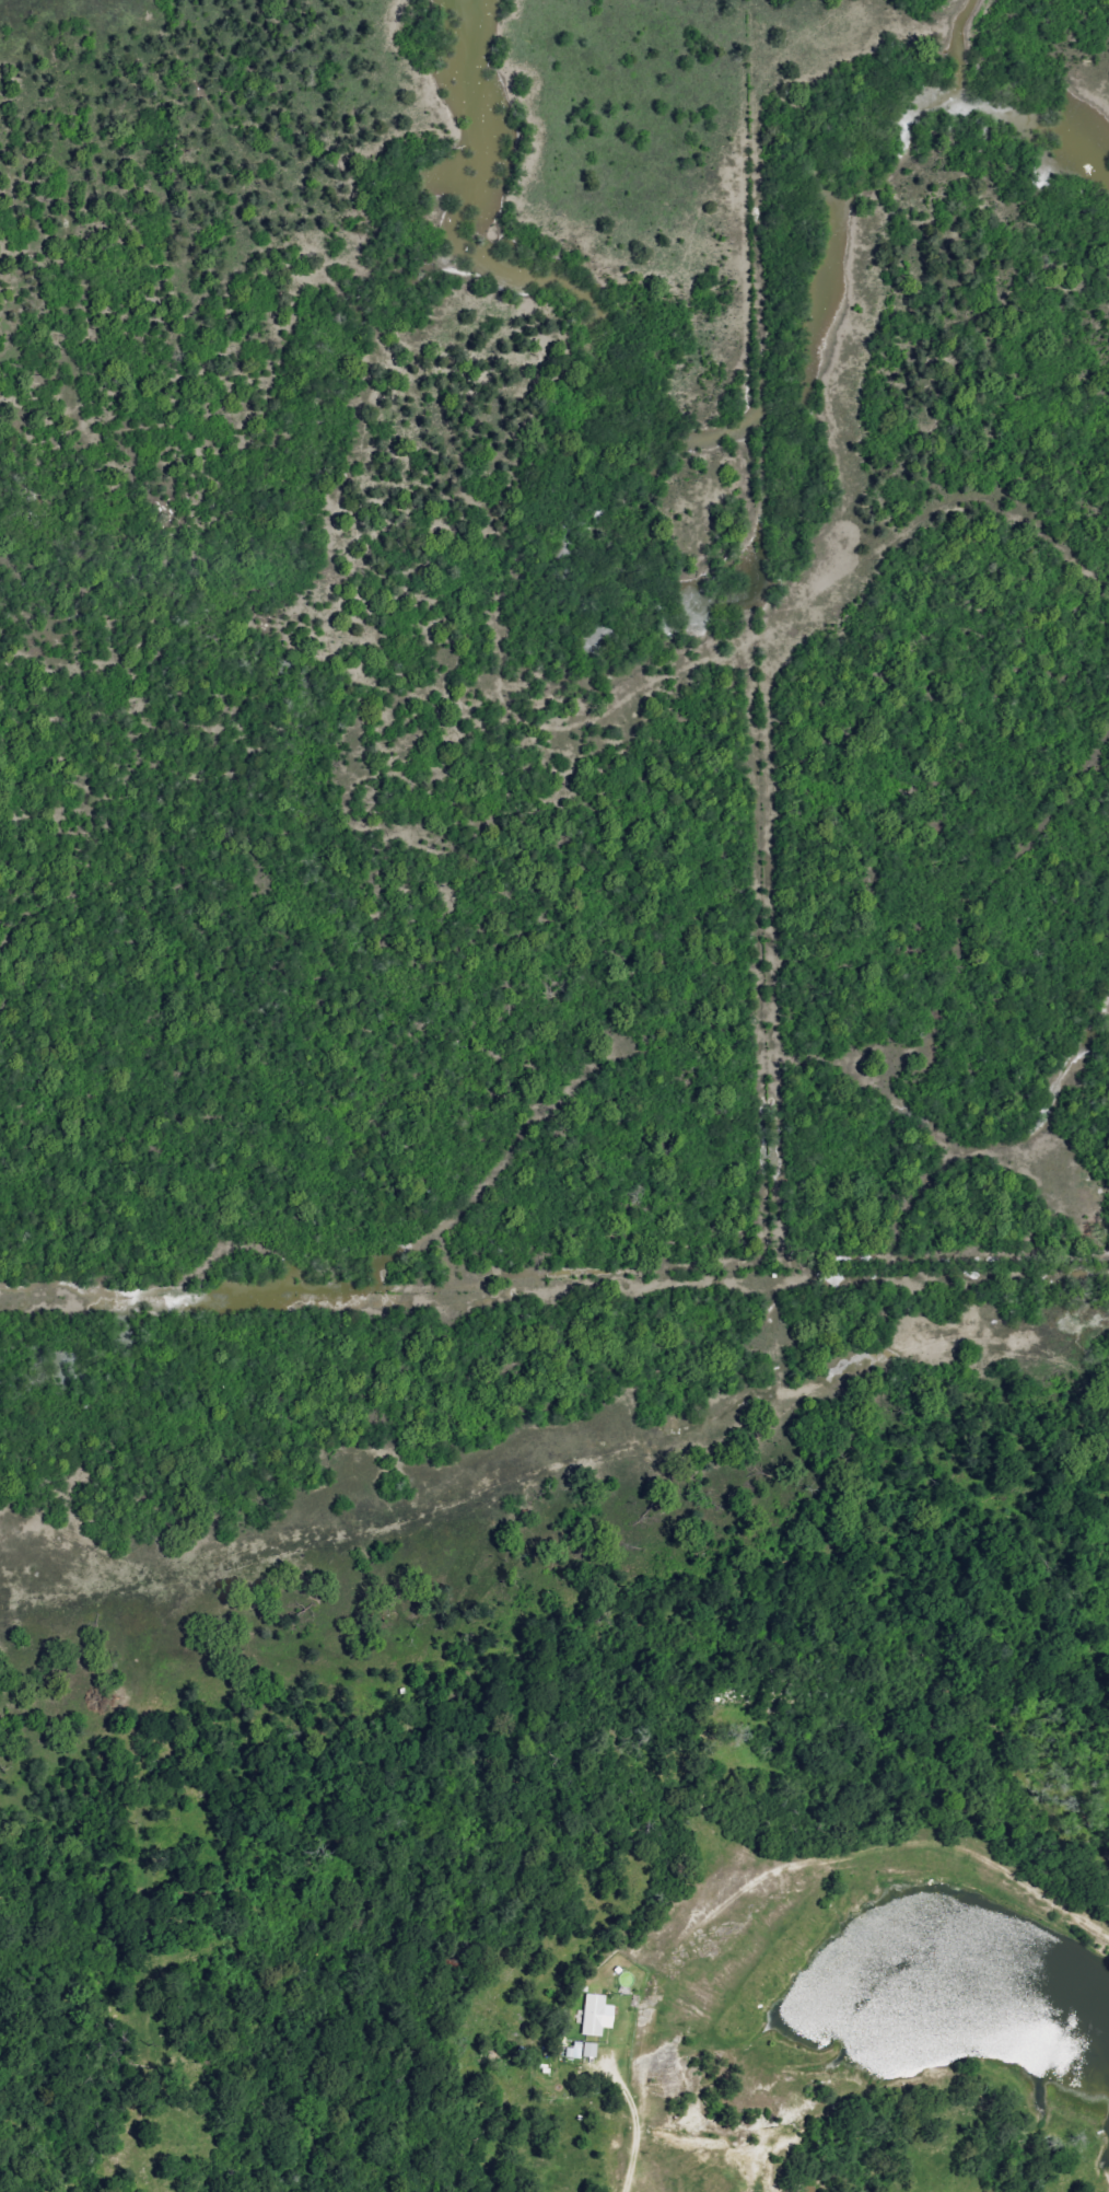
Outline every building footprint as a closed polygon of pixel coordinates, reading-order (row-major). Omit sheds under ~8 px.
[(607,1997),(586,1996),(585,2038),(603,2038),(604,2029),(615,2029),(616,2007),(607,2007),(607,1997)] [(597,2059),(599,2046),(587,2044),(585,2057),(597,2059)]
